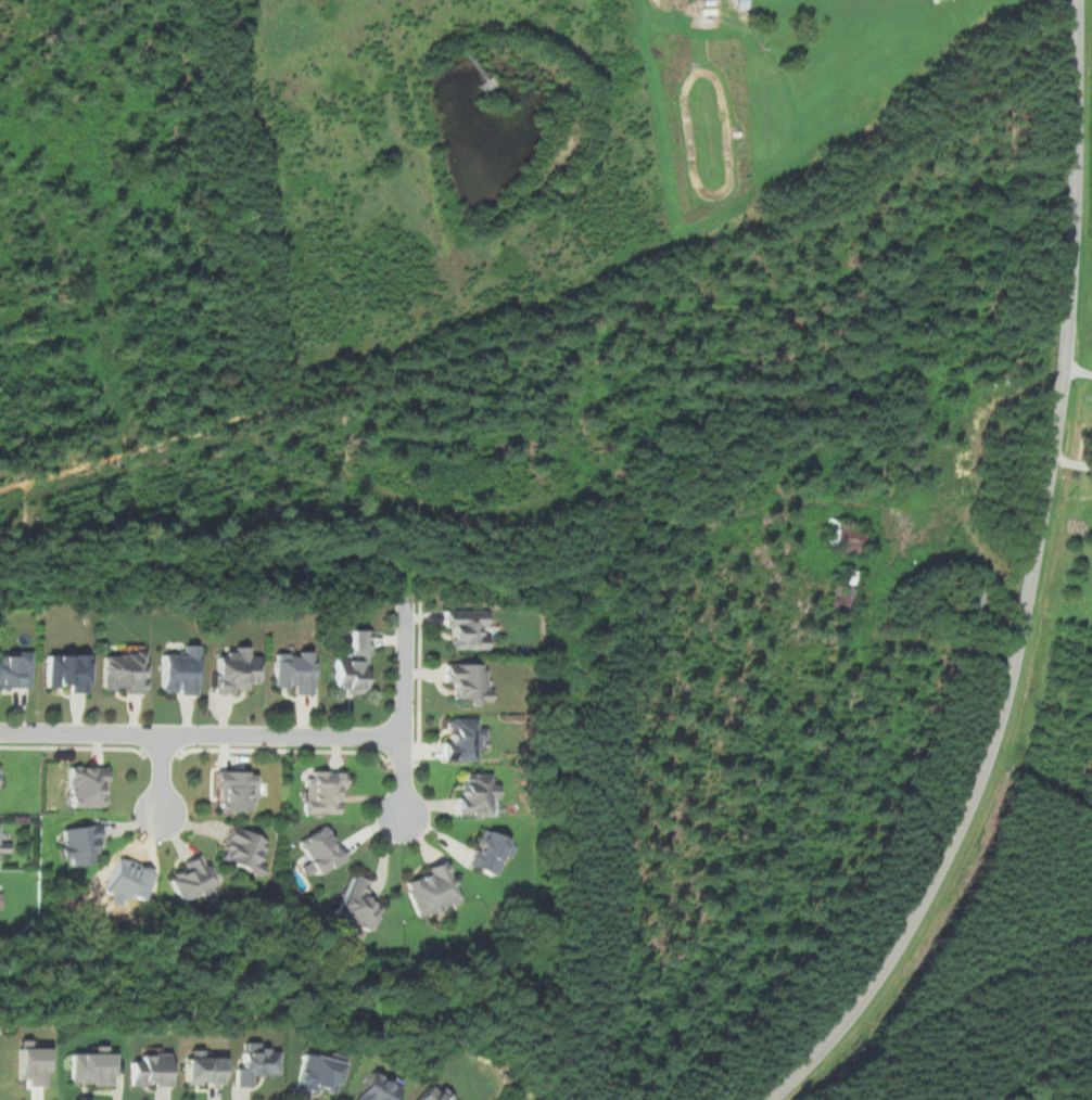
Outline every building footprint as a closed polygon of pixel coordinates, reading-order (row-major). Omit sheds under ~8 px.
[(893,484),(906,481),(902,466),(890,470),(893,484)] [(836,550),(863,551),(864,530),(836,529),(836,550)] [(845,618),(850,601),(835,596),(829,613),(845,618)] [(453,649),(485,649),(485,610),(444,610),(444,629),(453,629),(453,649)] [(369,693),(370,629),(350,628),(350,656),(335,656),(334,693),(369,693)] [(196,694),(196,642),(185,642),(185,654),(161,654),(161,694),(196,694)] [(215,693),(247,693),(247,682),(258,682),(258,656),(247,656),(247,645),(226,645),(226,657),(215,657),(215,693)] [(30,689),(30,651),(0,651),(0,688),(30,689)] [(143,693),(143,651),(102,651),(102,693),(143,693)] [(313,651),(274,651),(274,686),(292,686),(292,694),(313,694),(313,651)] [(88,653),(46,653),(45,688),(65,688),(65,693),(87,693),(88,653)] [(488,703),(488,663),(445,663),(445,688),(455,688),(455,703),(488,703)] [(475,747),(484,747),(485,727),(477,727),(477,717),(444,717),(444,759),(475,760),(475,747)] [(68,766),(68,805),(101,805),(102,766),(68,766)] [(256,770),(215,770),(215,811),(256,811),(256,770)] [(304,814),(343,814),(343,770),(304,770),(304,814)] [(458,772),(458,815),(496,815),(496,772),(458,772)] [(71,866),(94,862),(92,850),(101,849),(98,822),(58,828),(62,858),(69,857),(71,866)] [(303,864),(309,878),(343,861),(327,826),(299,840),(308,860),(303,864)] [(270,842),(230,827),(217,860),(257,875),(270,842)] [(499,858),(506,861),(515,843),(485,829),(469,865),(492,875),(499,858)] [(9,852),(9,841),(0,840),(0,852),(9,852)] [(203,855),(182,864),(185,871),(168,879),(179,903),(200,894),(202,901),(214,896),(209,886),(216,884),(203,855)] [(417,918),(459,905),(446,860),(422,867),(424,875),(405,881),(417,918)] [(381,903),(364,896),(369,881),(351,873),(333,917),(370,931),(381,903)] [(17,1039),(17,1078),(29,1079),(29,1086),(48,1087),(46,1048),(30,1047),(29,1039),(17,1039)] [(254,1075),(277,1075),(277,1052),(266,1052),(266,1043),(244,1043),(244,1062),(234,1062),(234,1087),(254,1087),(254,1075)] [(91,1054),(69,1054),(69,1085),(113,1085),(113,1046),(91,1046),(91,1054)] [(295,1087),(333,1096),(342,1057),(304,1049),(295,1087)] [(220,1084),(221,1059),(208,1059),(208,1050),(185,1050),(185,1084),(220,1084)] [(170,1085),(170,1052),(140,1052),(140,1063),(130,1063),(130,1085),(170,1085)] [(401,1087),(370,1071),(353,1099),(393,1099),(401,1087)] [(433,1080),(414,1099),(455,1099),(433,1080)]
